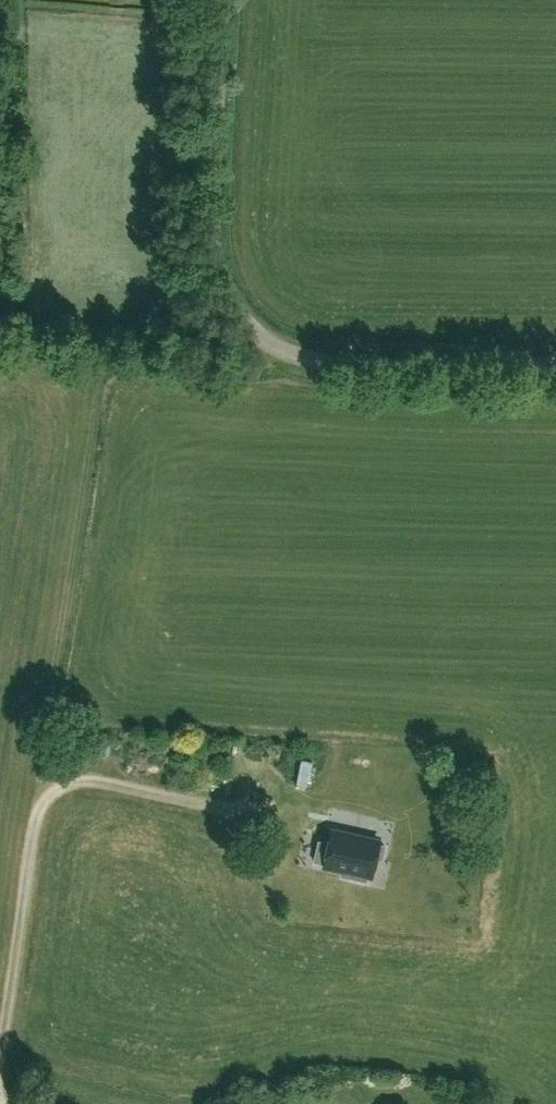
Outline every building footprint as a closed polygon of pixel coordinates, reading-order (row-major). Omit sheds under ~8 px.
[(318,841),(314,861),(324,864),(323,866),(353,873),(352,878),(366,881),(367,876),(371,877),(376,858),(381,859),(384,845),(378,844),(379,841),(331,830),(329,844),(318,841)]
